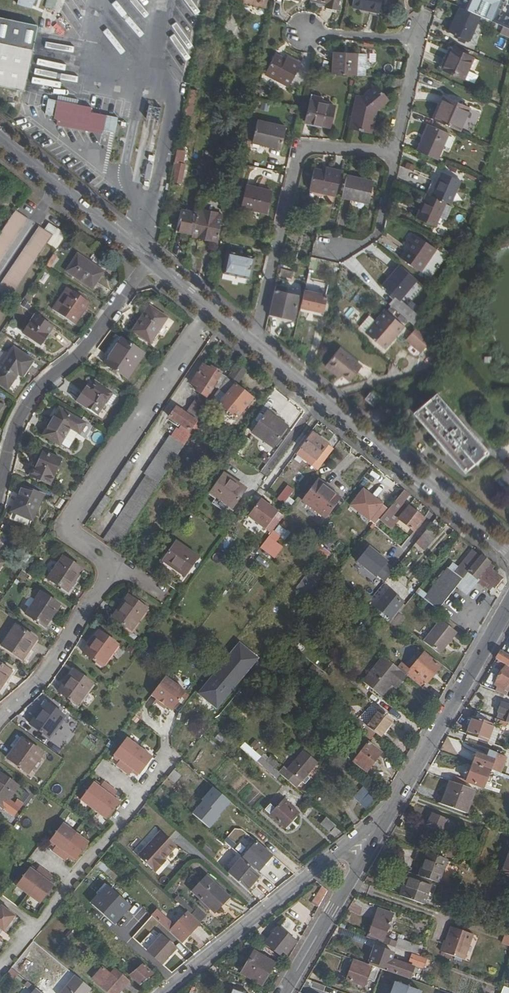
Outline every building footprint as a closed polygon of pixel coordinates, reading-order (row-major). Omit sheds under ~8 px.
[(16,3),(31,9),(34,0),(17,0),(16,3)] [(58,0),(46,0),(43,6),(53,11),(58,0)] [(379,0),(350,0),(349,4),(377,10),(379,0)] [(461,4),(475,11),(479,0),(463,0),(461,4)] [(486,16),(494,19),(501,0),(491,0),(486,16)] [(475,11),(461,4),(450,29),(470,38),(481,14),(475,11)] [(24,90),(38,26),(0,18),(0,85),(24,90)] [(452,46),(443,67),(463,76),(466,68),(472,55),(452,46)] [(275,51),(265,73),(289,84),(300,61),(290,56),(289,58),(288,60),(285,59),(286,57),(275,51)] [(331,75),(352,79),(357,57),(335,52),(331,75)] [(478,74),(466,68),(463,76),(474,82),(478,74)] [(358,95),(350,126),(371,131),(376,111),(388,101),(375,84),(360,95),(358,95)] [(58,95),(57,100),(78,104),(79,99),(58,95)] [(444,96),(434,118),(459,129),(468,107),(444,96)] [(54,116),(57,100),(48,98),(45,114),(54,116)] [(329,125),(334,105),(309,99),(305,120),(329,125)] [(78,104),(57,100),(54,116),(53,119),(58,120),(57,124),(102,133),(103,130),(106,115),(90,112),(91,107),(78,104)] [(118,117),(106,115),(103,130),(115,132),(118,117)] [(284,126),(249,118),(244,139),(249,140),(279,147),(284,126)] [(429,123),(418,149),(436,157),(448,131),(429,123)] [(185,162),(176,160),(173,179),(181,181),(185,162)] [(315,167),(310,188),(336,194),(342,170),(327,166),(326,170),(326,171),(322,170),(322,169),(315,167)] [(429,184),(425,192),(426,192),(444,200),(449,202),(460,178),(442,170),(435,187),(429,184)] [(374,181),(347,175),(342,195),(369,201),(374,181)] [(245,185),(241,206),(266,212),(271,190),(245,185)] [(444,200),(426,192),(415,216),(434,224),(444,200)] [(0,230),(0,255),(27,214),(15,206),(0,230)] [(180,208),(176,227),(192,231),(197,211),(180,208)] [(192,231),(192,235),(217,240),(222,213),(216,212),(202,209),(197,208),(197,211),(192,231)] [(0,285),(0,287),(10,294),(52,231),(41,224),(0,285)] [(402,257),(419,273),(437,252),(417,235),(407,246),(409,249),(402,257)] [(254,257),(228,251),(222,272),(249,278),(254,257)] [(79,252),(67,270),(94,287),(103,273),(91,265),(93,261),(79,252)] [(51,254),(46,265),(51,267),(56,256),(51,254)] [(417,277),(401,263),(383,284),(399,298),(417,277)] [(57,310),(75,323),(82,312),(80,311),(83,307),(85,308),(89,302),(71,289),(57,310)] [(326,294),(303,289),(300,305),(323,310),(326,294)] [(273,291),(269,311),(293,317),(296,305),(276,301),(278,293),(273,291)] [(133,331),(150,343),(166,319),(149,307),(133,331)] [(404,324),(385,308),(376,319),(366,331),(384,347),(404,324)] [(359,326),(366,331),(376,319),(370,314),(359,326)] [(53,327),(36,315),(24,333),(41,345),(53,327)] [(404,324),(384,347),(387,350),(401,334),(406,338),(412,331),(404,324)] [(432,339),(417,326),(412,331),(406,338),(422,351),(432,339)] [(142,354),(121,340),(105,364),(126,378),(142,354)] [(341,345),(339,347),(362,365),(364,363),(341,345)] [(0,366),(0,382),(5,386),(15,371),(20,374),(30,359),(12,347),(0,366)] [(339,347),(325,364),(335,372),(337,369),(342,372),(350,379),(362,365),(339,347)] [(227,375),(226,376),(235,384),(245,368),(236,361),(227,375)] [(216,380),(221,383),(226,376),(227,375),(221,371),(220,372),(212,366),(213,365),(209,363),(207,367),(202,364),(193,377),(198,380),(195,384),(199,387),(200,385),(209,390),(216,380)] [(235,384),(226,376),(221,383),(218,388),(225,394),(216,406),(233,420),(251,397),(235,384)] [(84,405),(97,413),(111,393),(94,382),(86,393),(90,396),(84,405)] [(378,395),(370,389),(365,396),(372,402),(378,395)] [(485,453),(435,391),(414,408),(465,470),(485,453)] [(180,425),(189,431),(200,414),(207,404),(198,397),(195,402),(193,401),(185,412),(174,406),(168,416),(180,425)] [(207,404),(200,414),(205,417),(209,412),(206,410),(210,405),(207,404)] [(60,408),(44,432),(60,442),(60,441),(69,446),(79,431),(84,423),(60,408)] [(286,425),(266,411),(252,432),(272,446),(286,425)] [(180,425),(172,439),(183,446),(192,433),(189,431),(180,425)] [(314,459),(326,444),(311,432),(300,447),(314,459)] [(103,540),(115,548),(183,446),(172,439),(169,437),(144,474),(146,476),(103,540)] [(314,459),(300,447),(295,452),(309,464),(314,459)] [(49,485),(59,459),(42,452),(35,469),(33,468),(30,477),(49,485)] [(128,459),(114,480),(120,483),(133,463),(128,459)] [(244,486),(224,472),(211,490),(231,504),(244,486)] [(278,495),(284,500),(303,477),(298,472),(278,495)] [(336,497),(313,484),(304,500),(327,513),(336,497)] [(32,522),(43,497),(22,488),(18,497),(21,498),(14,514),(32,522)] [(350,504),(368,518),(381,502),(362,488),(350,504)] [(387,508),(378,519),(389,528),(398,517),(413,530),(423,517),(402,500),(408,493),(403,489),(387,508)] [(104,494),(90,516),(95,520),(110,498),(104,494)] [(21,498),(18,497),(11,513),(14,514),(21,498)] [(279,519),(274,517),(278,508),(256,498),(246,520),(272,532),(279,519)] [(381,502),(368,518),(375,523),(378,519),(387,508),(381,502)] [(282,537),(287,529),(277,525),(273,532),(282,537)] [(436,534),(427,526),(420,535),(429,542),(436,534)] [(274,541),(277,538),(270,533),(259,547),(273,558),(282,546),(274,541)] [(197,554),(176,540),(163,560),(183,574),(197,554)] [(318,542),(313,548),(325,559),(330,554),(318,542)] [(381,585),(395,566),(367,546),(353,565),(381,585)] [(488,561),(472,548),(454,571),(448,567),(429,589),(435,594),(429,602),(436,608),(456,584),(464,591),(473,580),(476,582),(478,579),(484,584),(487,580),(493,585),(500,577),(485,565),(488,561)] [(82,568),(63,555),(48,577),(67,590),(82,568)] [(305,596),(318,580),(308,572),(295,588),(305,596)] [(61,603),(41,589),(26,612),(46,626),(61,603)] [(386,589),(374,605),(389,617),(401,601),(386,589)] [(128,594),(113,617),(131,630),(147,608),(128,594)] [(396,613),(389,622),(395,626),(402,617),(396,613)] [(456,631),(440,618),(423,638),(439,652),(456,631)] [(36,639),(16,624),(2,644),(23,658),(36,639)] [(99,630),(84,652),(102,666),(118,643),(99,630)] [(220,669),(199,695),(216,708),(251,665),(245,660),(250,653),(239,644),(225,662),(230,666),(225,672),(220,669)] [(499,651),(494,659),(504,665),(508,668),(508,657),(499,651)] [(422,652),(406,673),(408,674),(422,686),(439,665),(422,652)] [(398,687),(408,674),(406,673),(384,656),(364,682),(381,696),(392,682),(398,687)] [(0,663),(0,687),(11,670),(0,663)] [(504,665),(493,684),(506,691),(506,690),(508,692),(508,684),(508,683),(508,682),(508,668),(504,665)] [(74,669),(59,691),(78,704),(93,683),(74,669)] [(185,693),(165,677),(151,696),(171,711),(185,693)] [(491,685),(482,679),(477,686),(488,690),(491,685)] [(47,702),(31,723),(50,737),(65,715),(47,702)] [(494,719),(508,724),(508,705),(500,702),(494,719)] [(381,711),(369,727),(380,736),(392,720),(381,711)] [(494,719),(477,713),(475,718),(473,718),(466,735),(485,742),(494,719)] [(129,734),(115,752),(121,757),(117,763),(130,773),(135,767),(142,771),(155,754),(129,734)] [(256,744),(247,736),(243,740),(252,748),(256,744)] [(23,738),(9,757),(29,772),(43,752),(23,738)] [(353,760),(366,770),(381,752),(368,741),(362,748),(359,746),(357,749),(360,751),(353,760)] [(280,772),(295,785),(301,778),(317,760),(304,749),(288,767),(286,765),(280,772)] [(475,753),(471,763),(488,769),(494,753),(487,751),(484,757),(475,753)] [(277,763),(269,756),(266,759),(266,760),(274,767),(277,763)] [(305,782),(321,764),(317,760),(301,778),(305,782)] [(488,769),(471,763),(464,781),(481,788),(488,769)] [(0,774),(0,805),(5,808),(20,786),(1,772),(0,774)] [(95,779),(82,796),(108,816),(121,799),(114,794),(119,788),(105,778),(101,783),(95,779)] [(473,790),(449,782),(441,805),(464,813),(473,790)] [(370,790),(364,784),(353,795),(359,801),(370,790)] [(190,813),(208,829),(230,802),(212,787),(190,813)] [(366,807),(374,798),(368,794),(360,802),(366,807)] [(271,803),(265,809),(285,828),(298,814),(292,809),(294,807),(285,798),(276,807),(271,803)] [(447,819),(431,813),(426,826),(442,831),(447,819)] [(335,824),(325,815),(320,822),(330,830),(335,824)] [(57,842),(53,847),(66,857),(70,852),(77,857),(90,839),(64,819),(50,837),(57,842)] [(154,870),(176,846),(161,832),(139,856),(154,870)] [(261,835),(257,840),(257,841),(272,853),(277,848),(261,835)] [(272,853),(257,841),(244,856),(259,869),(272,854),(272,853)] [(501,872),(508,875),(508,849),(501,872)] [(446,860),(426,853),(417,876),(431,881),(437,883),(446,860)] [(238,861),(232,868),(236,871),(242,865),(238,861)] [(30,865),(17,883),(41,901),(55,882),(49,878),(53,873),(39,863),(35,869),(30,865)] [(250,872),(242,865),(236,871),(232,868),(229,872),(230,874),(228,875),(232,878),(230,880),(238,887),(241,884),(240,883),(250,872)] [(417,876),(410,873),(404,890),(402,889),(399,896),(423,905),(431,881),(417,876)] [(229,896),(207,875),(192,890),(215,911),(229,896)] [(113,925),(131,906),(106,883),(88,902),(113,925)] [(313,914),(326,893),(319,887),(317,889),(305,910),(313,914)] [(6,905),(0,913),(0,925),(7,931),(20,916),(6,905)] [(186,908),(192,914),(195,910),(189,905),(186,908)] [(195,910),(192,914),(193,915),(201,922),(207,916),(197,907),(195,910)] [(391,918),(376,912),(367,937),(382,942),(391,918)] [(201,922),(193,915),(190,918),(185,914),(175,925),(166,917),(161,923),(182,942),(201,922)] [(296,941),(278,927),(264,943),(279,955),(282,951),(286,955),(296,941)] [(471,943),(474,935),(452,927),(443,952),(462,959),(469,942),(471,943)] [(162,935),(141,957),(156,970),(176,948),(162,935)] [(411,952),(413,946),(398,940),(395,947),(411,952)] [(375,947),(368,965),(373,966),(378,968),(386,971),(392,953),(375,947)] [(273,964),(254,952),(247,963),(241,973),(260,985),(273,964)] [(424,960),(410,955),(408,962),(422,968),(424,960)] [(368,965),(354,960),(347,979),(365,986),(368,980),(373,966),(368,965)] [(165,978),(156,970),(153,973),(143,963),(131,974),(141,983),(151,975),(159,983),(165,978)] [(373,966),(368,980),(373,982),(377,973),(378,968),(373,966)] [(115,968),(101,984),(111,992),(119,992),(130,981),(115,968)] [(76,975),(61,992),(89,992),(93,989),(76,975)] [(395,984),(392,992),(420,992),(395,984)]
